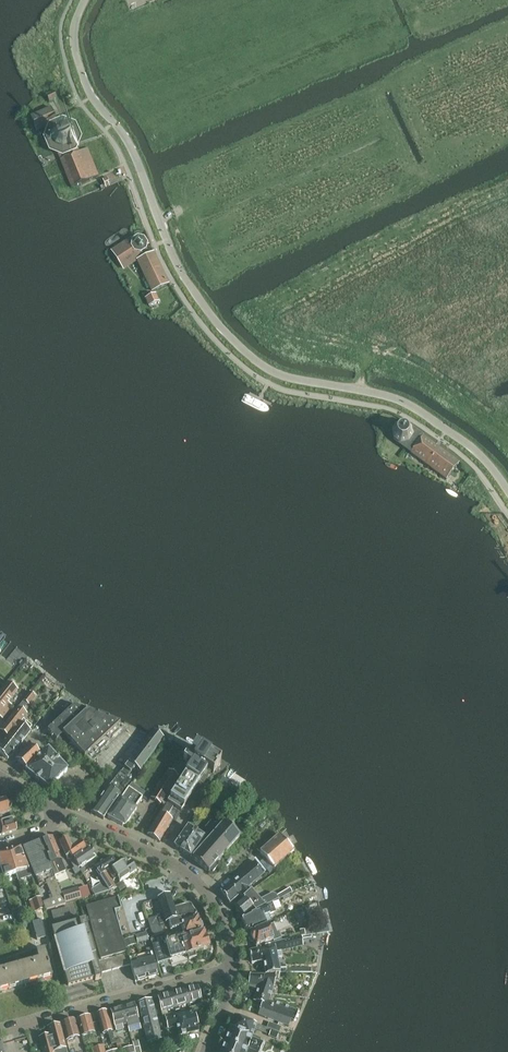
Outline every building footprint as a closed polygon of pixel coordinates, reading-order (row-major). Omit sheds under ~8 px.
[(46,96),(49,102),(57,99),(54,93),(46,96)] [(41,112),(31,116),(37,131),(41,129),(57,123),(51,108),(41,112)] [(56,120),(48,123),(42,136),(49,152),(62,157),(76,150),(82,137),(76,123),(62,117),(56,120)] [(51,138),(48,140),(52,149),(55,148),(72,187),(83,183),(99,176),(87,148),(79,152),(70,131),(62,128),(54,131),(51,138)] [(105,177),(97,180),(100,186),(107,184),(105,177)] [(129,245),(114,256),(121,265),(136,255),(147,247),(141,238),(129,245)] [(160,268),(145,274),(153,291),(168,284),(160,268)] [(150,291),(143,294),(145,299),(146,298),(149,307),(159,303),(156,294),(155,292),(151,293),(150,291)] [(459,463),(410,426),(405,422),(404,423),(396,424),(392,431),(394,440),(411,453),(446,480),(459,463)] [(0,692),(0,717),(2,719),(12,706),(8,703),(18,690),(8,682),(0,692)] [(23,701),(29,705),(35,697),(30,692),(23,701)] [(98,715),(74,706),(48,730),(65,748),(70,743),(77,749),(85,758),(120,724),(109,720),(109,719),(98,715)] [(8,737),(0,747),(0,754),(8,760),(31,731),(20,723),(27,714),(18,707),(0,731),(8,737)] [(151,735),(120,774),(126,778),(135,766),(140,771),(163,739),(154,731),(151,735)] [(23,754),(16,761),(24,767),(26,768),(33,762),(35,759),(39,756),(34,750),(32,749),(31,747),(24,754),(23,754)] [(168,801),(181,810),(207,770),(213,774),(220,763),(201,750),(196,747),(186,762),(191,765),(168,801)] [(33,762),(26,768),(28,770),(26,772),(34,778),(40,783),(48,789),(67,771),(48,751),(37,762),(33,762)] [(171,770),(153,798),(162,803),(180,776),(171,770)] [(130,781),(126,778),(120,774),(109,787),(92,812),(91,813),(103,820),(130,781)] [(108,818),(123,826),(126,825),(137,809),(135,808),(142,797),(129,788),(108,818)] [(8,812),(12,804),(5,800),(4,800),(0,798),(0,815),(8,812)] [(198,802),(193,809),(198,812),(203,805),(198,802)] [(151,829),(147,835),(151,837),(155,839),(156,840),(159,842),(172,820),(175,822),(176,819),(177,818),(180,813),(166,804),(159,815),(153,825),(153,824),(150,829),(151,829)] [(1,835),(17,830),(12,817),(0,820),(0,835),(1,835)] [(210,871),(239,838),(240,838),(241,837),(224,822),(192,858),(209,873),(210,872),(210,871)] [(205,829),(209,832),(215,825),(211,822),(205,829)] [(175,847),(190,857),(204,838),(188,827),(175,847)] [(260,852),(265,858),(260,862),(269,873),(294,851),(279,835),(260,852)] [(42,842),(41,842),(52,871),(54,876),(59,873),(66,870),(62,861),(52,838),(42,842)] [(68,838),(59,842),(67,859),(69,860),(74,840),(73,842),(70,841),(68,838)] [(74,840),(69,860),(70,860),(70,862),(72,864),(76,862),(73,858),(84,851),(86,849),(81,841),(78,844),(74,843),(75,840),(74,840)] [(39,842),(23,849),(24,849),(25,853),(31,868),(32,867),(35,874),(39,885),(46,883),(52,898),(43,902),(46,910),(66,904),(65,904),(65,903),(63,896),(61,893),(61,892),(58,885),(57,882),(56,882),(54,876),(52,871),(41,842),(41,843),(40,842),(39,842)] [(84,851),(73,858),(76,862),(79,868),(96,858),(90,847),(86,849),(84,851)] [(9,853),(16,874),(18,881),(31,877),(29,870),(20,849),(12,852),(12,853),(9,853)] [(16,874),(9,853),(6,854),(6,853),(0,855),(0,864),(4,878),(16,874)] [(99,884),(91,890),(95,896),(110,890),(118,889),(115,885),(115,884),(114,883),(113,881),(111,878),(108,872),(117,866),(113,859),(108,858),(95,867),(94,868),(101,877),(96,880),(98,883),(99,884)] [(108,872),(111,878),(113,881),(115,880),(116,879),(119,883),(120,883),(122,881),(123,881),(137,871),(135,867),(134,867),(131,862),(129,864),(126,860),(108,872)] [(225,888),(221,892),(230,904),(241,894),(244,898),(252,891),(249,887),(264,873),(255,862),(243,872),(225,888)] [(74,868),(72,869),(75,874),(81,871),(78,866),(74,868)] [(127,887),(123,881),(122,881),(120,883),(119,883),(116,885),(120,891),(127,887)] [(78,888),(62,893),(63,896),(65,903),(65,904),(72,902),(81,899),(79,891),(78,888)] [(244,898),(235,906),(244,916),(247,914),(253,909),(256,911),(262,908),(272,902),(283,897),(288,894),(292,892),(290,888),(276,895),(274,894),(272,894),(259,900),(252,891),(244,898)] [(157,916),(148,919),(150,928),(154,927),(160,925),(169,922),(180,918),(190,915),(197,912),(191,903),(188,903),(174,907),(170,895),(158,899),(158,900),(160,906),(164,917),(158,919),(157,916)] [(36,912),(44,909),(40,897),(32,900),(36,912)] [(86,907),(88,912),(101,959),(125,953),(126,952),(125,949),(126,949),(126,947),(124,941),(123,941),(115,910),(121,909),(118,899),(112,901),(112,900),(86,907)] [(255,913),(242,919),(243,923),(246,930),(248,931),(266,924),(266,923),(271,922),(268,915),(276,912),(272,902),(262,908),(263,910),(255,913)] [(51,911),(54,920),(71,916),(69,906),(51,911)] [(12,912),(14,919),(16,918),(30,915),(28,908),(27,908),(21,910),(15,912),(12,912)] [(169,922),(171,929),(182,926),(184,936),(202,930),(202,929),(204,927),(202,923),(200,921),(198,916),(181,921),(180,919),(169,922)] [(32,923),(37,940),(46,938),(41,920),(32,923)] [(53,929),(68,986),(95,979),(95,981),(102,979),(85,920),(53,929)] [(250,933),(250,934),(249,937),(250,941),(253,941),(255,942),(257,946),(282,940),(279,932),(277,933),(273,924),(268,926),(250,933)] [(154,927),(150,928),(153,936),(163,933),(160,925),(154,927)] [(330,932),(329,925),(304,929),(305,936),(330,932)] [(136,936),(138,942),(148,939),(146,933),(136,936)] [(153,945),(158,964),(171,960),(172,963),(185,959),(184,956),(188,955),(189,959),(196,957),(195,953),(197,952),(209,948),(208,947),(210,944),(209,940),(206,939),(204,933),(185,938),(184,936),(153,945)] [(264,961),(266,973),(281,974),(279,968),(277,958),(283,956),(281,951),(304,946),(302,936),(257,946),(258,949),(250,951),(252,964),(264,961)] [(134,937),(124,940),(124,941),(126,947),(136,944),(134,937)] [(41,951),(36,952),(38,960),(0,971),(0,989),(1,989),(1,990),(9,988),(9,989),(10,989),(9,987),(15,985),(15,986),(23,984),(23,985),(24,985),(23,983),(29,981),(29,982),(37,980),(37,981),(38,981),(37,979),(43,977),(43,978),(51,976),(51,977),(52,977),(45,950),(41,951)] [(148,960),(142,961),(147,978),(158,975),(152,952),(146,954),(148,960)] [(127,954),(121,956),(124,967),(130,965),(127,954)] [(121,956),(115,957),(118,968),(124,967),(121,956)] [(115,957),(109,959),(112,970),(118,968),(115,957)] [(147,978),(142,961),(136,963),(134,957),(129,958),(135,982),(147,978)] [(109,958),(103,960),(107,972),(112,970),(109,959),(109,958)] [(107,972),(103,960),(97,962),(100,973),(107,972)] [(249,987),(257,990),(258,990),(259,988),(263,990),(263,991),(266,992),(267,992),(272,994),(274,988),(275,978),(278,979),(281,974),(266,973),(266,975),(250,976),(249,987)] [(185,990),(189,1004),(202,1001),(198,986),(185,990)] [(258,990),(257,990),(257,991),(254,1001),(263,1004),(259,1016),(289,1026),(291,1019),(295,1021),(299,1012),(269,1001),(272,994),(267,992),(266,992),(263,991),(263,990),(259,988),(258,990)] [(172,993),(175,1008),(189,1004),(185,990),(172,993)] [(164,1016),(165,1016),(168,1015),(167,1010),(175,1008),(172,993),(158,997),(162,1011),(164,1016)] [(138,1003),(141,1016),(155,1012),(152,999),(138,1003)] [(122,1007),(127,1024),(128,1028),(140,1025),(134,1004),(122,1007)] [(127,1024),(122,1007),(110,1010),(116,1031),(124,1029),(123,1025),(127,1024)] [(97,1014),(102,1034),(108,1033),(111,1045),(116,1043),(112,1032),(107,1011),(97,1014)] [(168,1015),(165,1016),(168,1029),(177,1027),(179,1036),(199,1031),(194,1011),(174,1016),(174,1014),(168,1015)] [(141,1016),(145,1029),(159,1026),(155,1012),(141,1016)] [(77,1019),(82,1036),(95,1032),(90,1016),(77,1019)] [(264,1044),(261,1042),(262,1039),(253,1036),(255,1029),(269,1035),(269,1036),(277,1039),(279,1033),(235,1016),(222,1051),(260,1051),(264,1044)] [(62,1023),(66,1041),(79,1037),(75,1020),(62,1023)] [(267,1028),(280,1032),(282,1026),(269,1022),(267,1028)] [(60,1024),(47,1028),(49,1035),(38,1038),(42,1051),(67,1051),(60,1024)] [(159,1026),(145,1029),(148,1043),(164,1039),(163,1032),(160,1033),(159,1026)] [(183,1044),(181,1035),(169,1038),(171,1046),(183,1044)]
